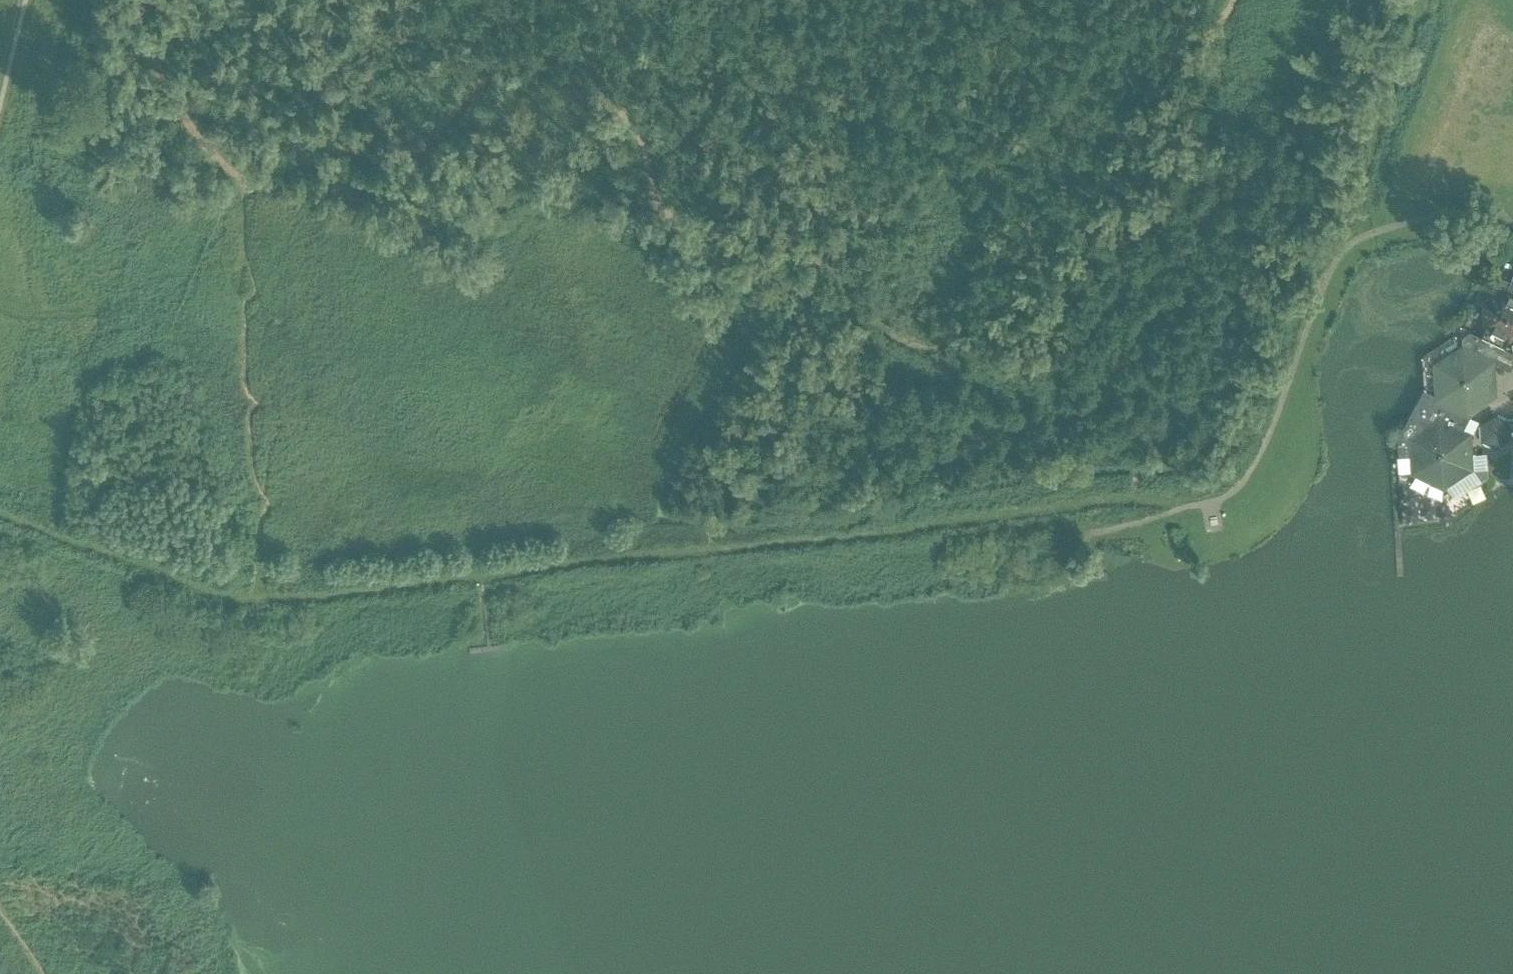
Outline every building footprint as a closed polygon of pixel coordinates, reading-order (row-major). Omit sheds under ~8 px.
[(1492,361),(1508,369),(1512,365),(1512,352),(1504,347),(1510,335),(1512,333),(1512,276),(1506,291),(1504,290),(1486,302),(1487,324),(1481,336),(1471,331),(1462,336),(1463,349),(1438,366),(1440,396),(1435,394),(1429,394),(1402,438),(1402,459),(1414,458),(1415,473),(1448,491),(1483,467),(1466,436),(1464,435),(1464,429),(1473,411),(1471,407),(1492,392),(1492,361)] [(1507,422),(1495,416),(1483,424),(1484,438),(1496,444),(1508,437),(1512,436),(1512,422),(1507,422)]
